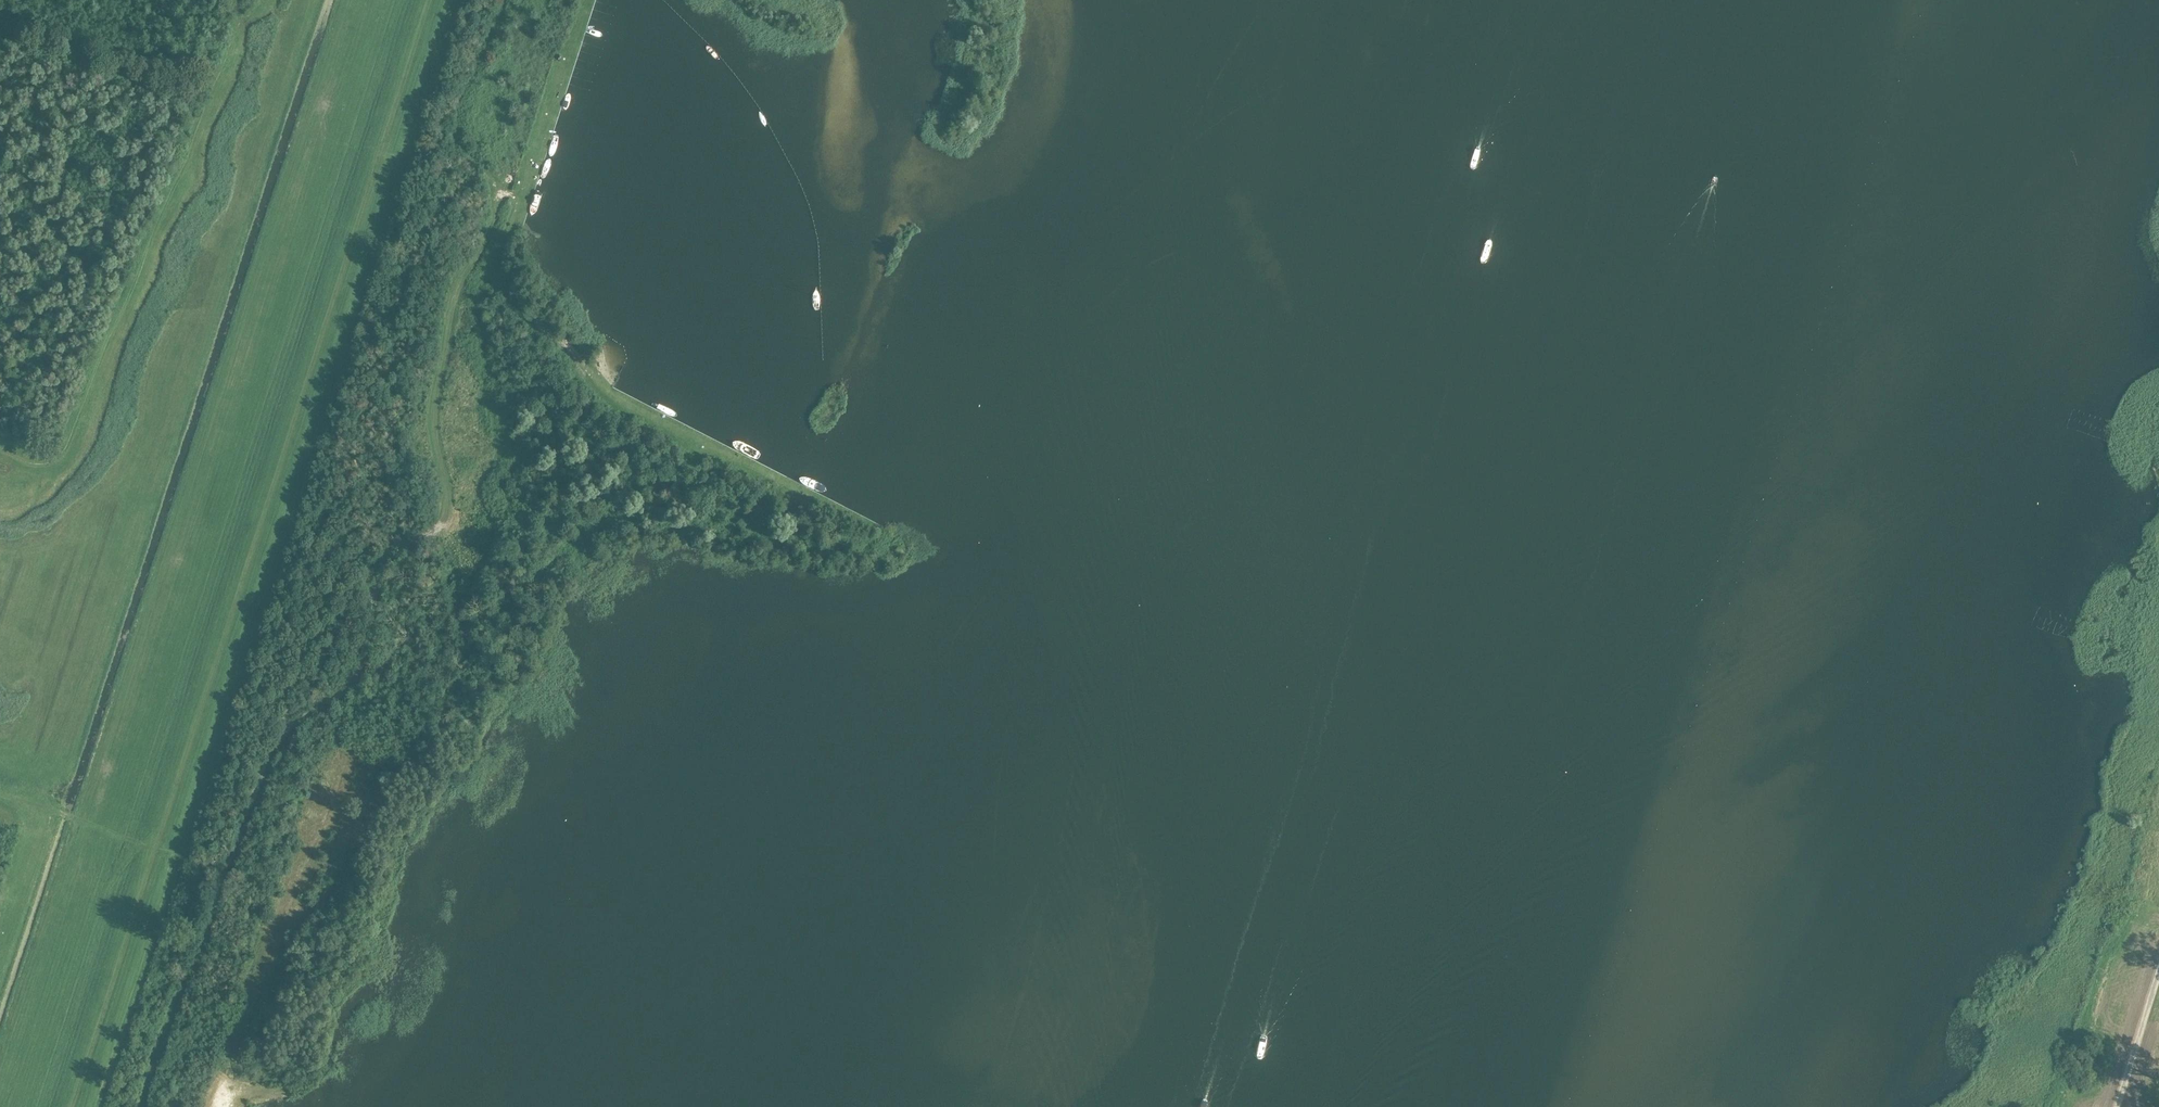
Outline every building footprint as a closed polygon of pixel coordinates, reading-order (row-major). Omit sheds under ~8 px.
[(103,63),(111,73),(121,65),(112,55),(103,63)]
